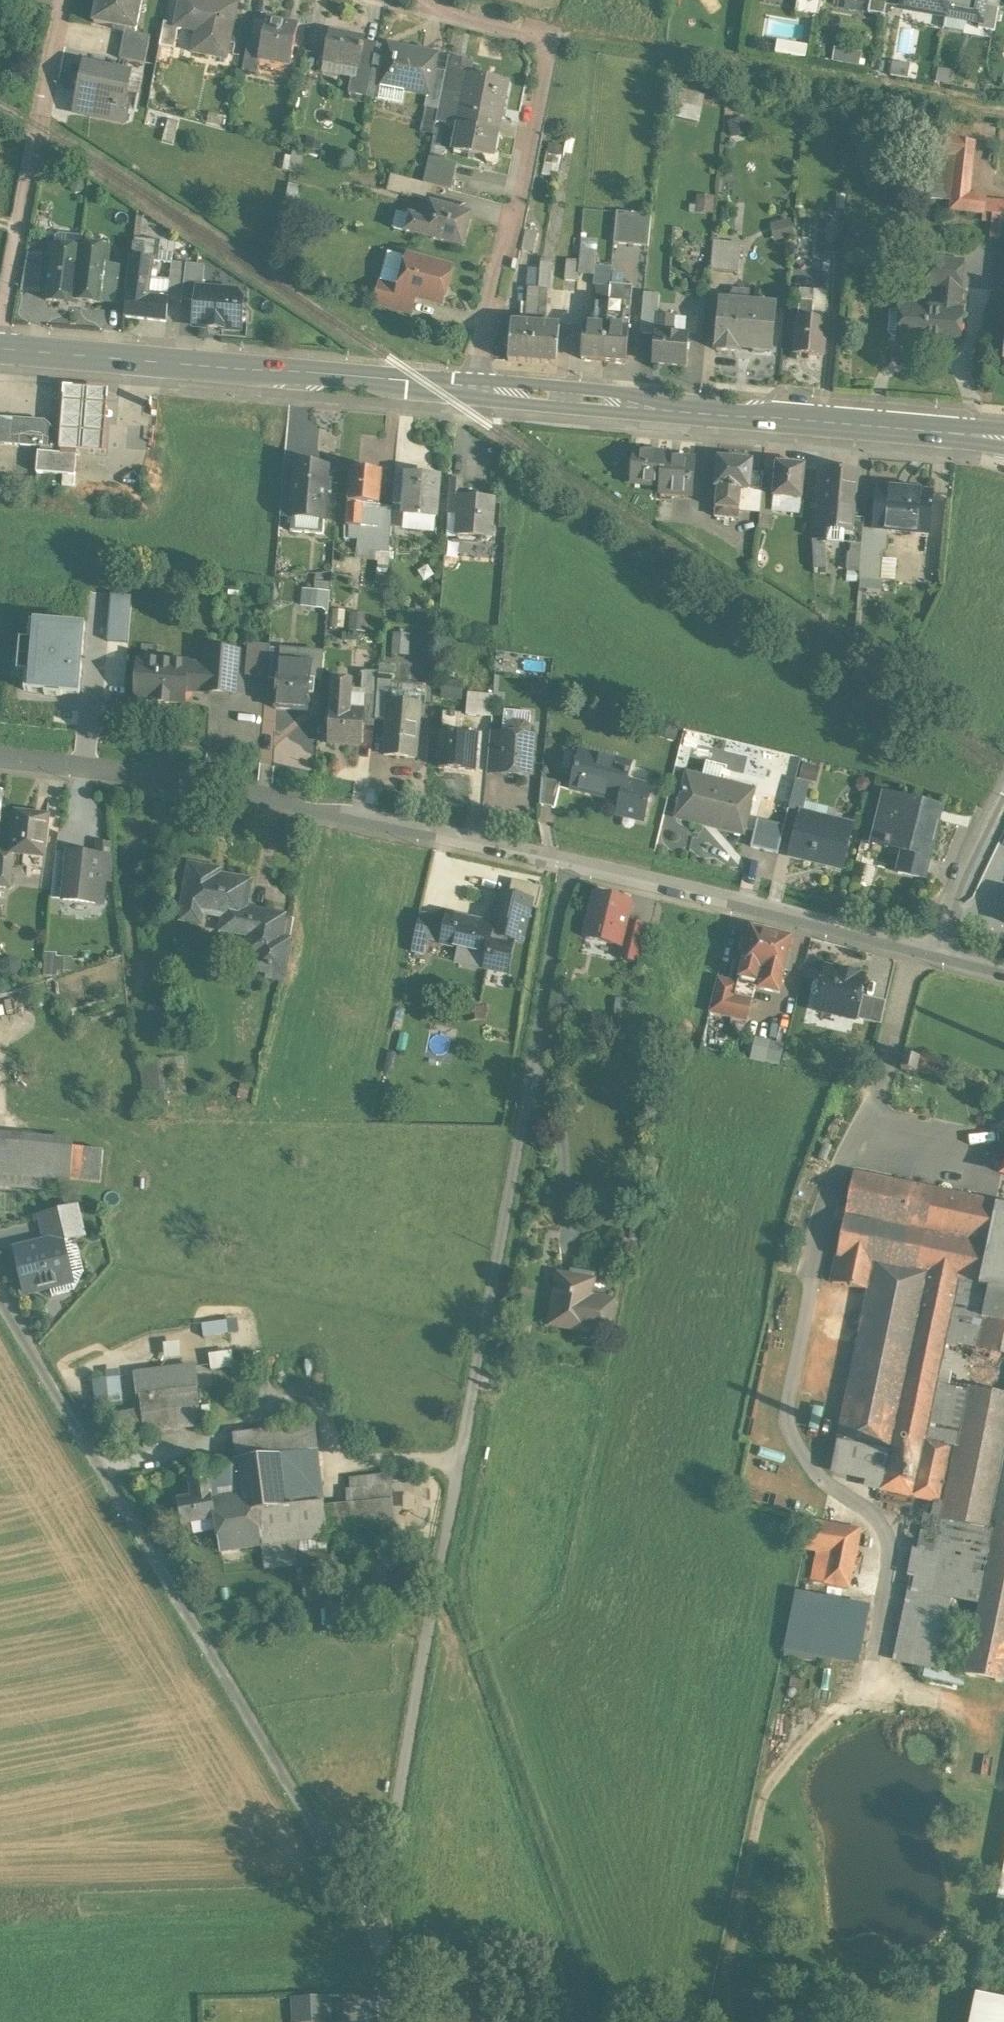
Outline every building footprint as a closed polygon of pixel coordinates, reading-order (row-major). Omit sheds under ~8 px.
[(93,24),(125,30),(135,32),(141,0),(98,0),(93,24)] [(206,0),(181,0),(176,26),(175,29),(178,29),(195,33),(191,54),(226,61),(236,6),(206,0)] [(795,17),(818,21),(822,0),(798,0),(795,17)] [(871,3),(870,3),(867,16),(884,19),(886,9),(887,0),(872,0),(871,3)] [(904,0),(887,0),(886,9),(902,11),(904,0)] [(902,11),(948,19),(951,0),(904,0),(902,11)] [(948,19),(980,24),(985,25),(988,8),(989,0),(951,0),(948,19)] [(1000,11),(988,8),(985,25),(980,24),(979,31),(995,34),(1000,11)] [(298,28),(266,22),(260,51),(258,60),(259,60),(290,66),(298,28)] [(176,26),(164,24),(159,48),(174,51),(178,29),(175,29),(176,26)] [(135,32),(125,30),(119,60),(144,65),(149,39),(135,36),(135,32)] [(364,41),(329,34),(324,62),(359,69),(364,44),(364,41)] [(373,46),(364,44),(359,69),(368,70),(373,46)] [(260,51),(247,48),(242,73),(256,75),(259,60),(258,60),(260,51)] [(436,57),(389,48),(388,52),(376,50),(366,99),(378,101),(380,90),(381,90),(382,84),(403,88),(402,92),(429,97),(433,72),(436,57)] [(506,83),(469,76),(472,64),(454,60),(447,95),(464,98),(458,129),(492,135),(496,111),(500,112),(506,83)] [(130,75),(85,66),(78,101),(90,103),(123,109),(123,108),(130,75)] [(429,97),(428,99),(427,98),(425,109),(438,112),(445,74),(433,72),(429,97)] [(123,109),(90,103),(87,118),(124,126),(128,109),(123,108),(123,109)] [(492,135),(458,129),(453,153),(483,159),(483,160),(487,166),(492,167),(498,164),(498,158),(493,152),(496,136),(492,135)] [(972,143),(958,142),(956,165),(969,166),(972,143)] [(303,153),(292,150),(290,164),(291,164),(290,173),(298,175),(303,153)] [(454,165),(429,159),(423,185),(429,187),(449,192),(454,165)] [(969,166),(956,165),(951,212),(983,216),(984,201),(966,199),(969,166)] [(404,180),(392,177),(388,192),(400,195),(404,180)] [(423,185),(404,180),(400,195),(425,202),(429,187),(423,185)] [(460,207),(432,200),(426,223),(422,239),(462,249),(471,217),(459,214),(460,207)] [(994,203),(991,239),(1003,240),(1003,204),(994,203)] [(728,209),(713,208),(710,226),(727,228),(728,209)] [(651,215),(616,212),(613,244),(648,247),(651,215)] [(417,220),(398,215),(393,231),(413,236),(417,220)] [(841,219),(826,218),(824,253),(839,254),(841,219)] [(426,223),(417,220),(413,236),(422,239),(426,223)] [(537,234),(525,232),(521,252),(533,254),(537,234)] [(160,244),(134,241),(132,260),(153,262),(158,262),(160,244)] [(740,244),(713,242),(710,272),(738,274),(740,244)] [(79,251),(52,248),(51,259),(47,295),(46,302),(74,306),(81,247),(80,247),(79,251)] [(108,250),(81,247),(74,306),(75,302),(102,305),(102,304),(106,269),(108,250)] [(596,253),(580,251),(578,275),(594,277),(596,253)] [(51,259),(29,256),(22,292),(47,295),(51,259)] [(153,262),(132,260),(129,285),(126,307),(125,319),(165,324),(168,302),(147,300),(153,262)] [(414,299),(441,307),(451,271),(408,260),(400,289),(381,284),(375,305),(410,314),(414,299)] [(957,263),(928,260),(926,287),(947,289),(955,289),(957,263)] [(578,262),(566,261),(564,281),(577,283),(578,262)] [(186,265),(171,264),(168,297),(182,299),(186,265)] [(203,267),(186,265),(182,299),(181,301),(196,302),(197,290),(201,290),(203,267)] [(118,270),(106,269),(102,304),(126,307),(129,285),(117,283),(118,270)] [(539,270),(528,269),(526,290),(528,291),(537,291),(539,270)] [(632,287),(610,285),(609,288),(610,289),(608,306),(630,308),(632,287)] [(609,288),(598,287),(596,305),(608,306),(610,289),(609,288)] [(955,289),(947,289),(944,312),(957,313),(960,289),(955,289)] [(201,290),(197,290),(196,302),(194,328),(207,329),(207,330),(210,330),(210,329),(220,330),(220,331),(222,331),(222,330),(227,331),(240,332),(240,324),(242,324),(247,320),(247,314),(243,309),(234,308),(235,293),(201,290)] [(537,291),(528,291),(527,306),(536,307),(538,291),(537,291)] [(547,292),(538,291),(536,307),(546,308),(547,292)] [(826,322),(812,321),(814,292),(800,291),(794,355),(822,358),(826,322)] [(658,296),(643,295),(641,324),(657,326),(658,317),(657,317),(658,296)] [(774,307),(720,303),(716,352),(737,354),(737,349),(770,352),(774,307)] [(594,327),(583,327),(581,361),(603,362),(608,306),(596,305),(594,327)] [(536,307),(527,306),(526,327),(511,326),(510,339),(505,338),(505,346),(509,347),(508,363),(532,364),(536,307)] [(630,308),(608,306),(603,362),(626,364),(630,308)] [(560,330),(545,329),(546,308),(536,307),(532,364),(556,366),(560,330)] [(944,312),(902,308),(902,310),(900,338),(900,340),(957,345),(958,335),(960,333),(961,326),(959,324),(960,313),(957,313),(944,312)] [(902,310),(895,309),(890,312),(888,333),(892,337),(900,338),(902,310)] [(674,318),(658,317),(657,326),(656,336),(672,337),(674,318)] [(657,326),(641,324),(640,335),(655,336),(656,336),(657,326)] [(656,336),(655,336),(653,366),(685,368),(687,338),(672,337),(656,336)] [(58,436),(63,441),(61,457),(76,458),(78,454),(99,457),(104,394),(62,391),(58,436)] [(45,424),(0,420),(0,446),(42,449),(41,455),(61,457),(63,441),(58,436),(45,424)] [(694,461),(664,459),(665,456),(634,453),(633,468),(628,472),(627,478),(633,485),(661,487),(660,495),(691,498),(694,461)] [(41,455),(38,455),(36,475),(63,478),(75,479),(76,458),(61,457),(41,455)] [(301,458),(284,457),(282,484),(294,485),(295,466),(300,466),(301,458)] [(751,463),(718,460),(715,488),(717,488),(714,518),(738,520),(739,512),(741,490),(761,492),(763,478),(750,476),(751,463)] [(300,466),(295,466),(294,485),(292,500),(293,500),(324,503),(325,503),(326,493),(331,494),(332,484),(327,484),(328,469),(300,466)] [(804,468),(776,466),(773,498),(794,500),(800,501),(804,468)] [(856,473),(828,470),(824,508),(854,510),(854,509),(856,488),(855,488),(856,473)] [(382,474),(351,472),(348,504),(348,505),(347,526),(360,528),(361,528),(363,506),(378,507),(382,474)] [(407,477),(395,476),(392,505),(404,506),(407,477)] [(438,479),(407,476),(407,477),(404,506),(404,516),(435,519),(438,479)] [(75,479),(63,478),(62,487),(74,488),(75,479)] [(294,485),(282,484),(279,516),(291,518),(291,517),(292,517),(293,500),(292,500),(294,485)] [(463,485),(450,484),(448,514),(459,515),(460,515),(461,501),(462,501),(463,485)] [(761,492),(741,490),(739,512),(760,513),(761,492)] [(930,495),(878,490),(875,530),(886,531),(927,535),(930,495)] [(324,503),(293,500),(292,517),(292,518),(323,521),(323,520),(324,503)] [(462,501),(461,501),(460,515),(459,515),(457,537),(478,538),(481,541),(486,542),(494,536),(494,530),(491,527),(493,503),(462,501)] [(854,510),(824,508),(822,524),(828,524),(827,534),(828,534),(844,536),(849,536),(850,536),(852,520),(854,520),(855,509),(854,509),(854,510)] [(435,519),(404,516),(403,528),(434,531),(435,519)] [(323,521),(292,518),(292,517),(291,517),(291,518),(290,532),(323,534),(324,520),(323,520),(323,521)] [(854,520),(852,520),(850,536),(849,536),(849,545),(850,545),(861,547),(863,529),(863,521),(854,520)] [(361,528),(360,528),(358,550),(373,551),(375,529),(361,528)] [(390,530),(375,529),(373,551),(388,553),(390,530)] [(875,530),(863,529),(859,572),(858,579),(882,582),(886,531),(875,530)] [(844,536),(828,534),(827,545),(843,546),(844,536)] [(825,541),(812,542),(813,569),(827,569),(825,541)] [(861,547),(850,545),(849,554),(860,556),(861,547)] [(860,556),(849,554),(847,553),(846,570),(859,572),(860,556)] [(330,593),(304,590),(303,605),(328,608),(330,593)] [(30,623),(25,692),(44,694),(44,696),(62,697),(62,695),(80,696),(85,627),(67,626),(68,624),(50,622),(50,625),(30,623)] [(280,651),(268,650),(265,679),(277,680),(280,651)] [(237,654),(207,651),(206,667),(204,689),(204,691),(234,693),(237,654)] [(324,655),(280,651),(277,680),(275,709),(307,712),(308,695),(312,695),(314,680),(321,680),(324,655)] [(206,667),(138,662),(135,700),(156,701),(158,704),(166,704),(168,702),(183,703),(185,687),(204,689),(206,667)] [(378,674),(362,672),(360,696),(364,696),(376,697),(378,674)] [(392,676),(378,674),(376,697),(375,719),(386,720),(388,704),(390,704),(392,676)] [(351,683),(333,681),(331,709),(349,710),(351,683)] [(493,695),(481,694),(479,716),(491,717),(493,695)] [(376,697),(364,696),(363,711),(362,727),(374,727),(375,719),(376,697)] [(390,704),(388,704),(386,720),(383,756),(415,758),(419,707),(390,704)] [(349,710),(331,709),(328,744),(361,746),(362,727),(363,711),(349,710)] [(460,715),(443,713),(441,734),(459,736),(460,715)] [(441,734),(438,768),(472,771),(475,737),(459,736),(441,734)] [(531,738),(502,736),(501,747),(499,773),(528,776),(531,738)] [(501,747),(489,746),(486,772),(499,773),(501,747)] [(630,764),(583,754),(579,770),(575,769),(570,791),(620,802),(621,802),(626,782),(626,778),(628,778),(629,774),(627,774),(630,764)] [(804,762),(801,777),(812,779),(815,764),(804,762)] [(753,792),(686,776),(676,817),(743,833),(753,792)] [(560,784),(541,779),(539,805),(547,807),(554,809),(560,784)] [(809,784),(795,780),(788,810),(800,813),(802,813),(809,784)] [(832,796),(835,783),(819,780),(816,793),(832,796)] [(650,788),(626,782),(621,802),(620,802),(617,815),(642,821),(650,788)] [(936,808),(884,795),(872,845),(902,852),(897,873),(923,879),(937,821),(933,820),(936,808)] [(47,817),(16,813),(11,854),(12,854),(43,858),(47,817)] [(802,813),(800,813),(790,855),(811,860),(810,862),(841,870),(852,825),(802,813)] [(784,827),(757,820),(750,848),(777,854),(784,827)] [(110,846),(96,844),(95,856),(100,857),(97,879),(114,881),(110,846)] [(9,886),(12,854),(11,854),(0,853),(0,886),(9,886)] [(95,856),(68,853),(62,900),(95,904),(97,879),(100,857),(95,856)] [(217,873),(191,868),(184,910),(200,913),(221,916),(222,910),(241,913),(242,910),(244,897),(245,897),(248,883),(216,878),(217,873)] [(541,889),(512,882),(509,897),(531,902),(530,908),(537,910),(541,889)] [(530,908),(531,902),(509,897),(499,895),(493,925),(494,926),(493,934),(514,938),(513,941),(522,943),(530,908)] [(629,904),(594,895),(584,938),(618,946),(619,946),(625,923),(629,904)] [(184,910),(182,920),(199,923),(200,913),(184,910)] [(241,913),(222,910),(221,916),(224,917),(221,930),(248,936),(248,935),(249,935),(249,933),(253,911),(242,910),(241,913)] [(268,913),(253,911),(249,933),(264,936),(268,913)] [(284,916),(268,913),(264,936),(249,933),(249,935),(248,935),(248,936),(245,954),(269,958),(267,973),(283,976),(290,940),(280,939),(284,916)] [(493,925),(459,918),(459,916),(450,914),(450,916),(446,915),(445,921),(431,918),(426,941),(427,941),(457,948),(454,962),(483,968),(486,954),(487,955),(493,934),(494,926),(493,925)] [(419,915),(411,952),(424,955),(427,941),(426,941),(431,918),(419,915)] [(625,923),(619,946),(618,946),(615,957),(640,963),(648,928),(625,923)] [(790,939),(751,930),(743,965),(759,969),(764,970),(782,975),(783,970),(790,972),(794,956),(787,955),(790,939)] [(514,938),(493,934),(487,955),(486,954),(483,968),(506,973),(513,941),(514,938)] [(9,957),(2,962),(2,972),(10,977),(19,971),(18,962),(9,957)] [(72,959),(56,958),(55,970),(71,971),(72,959)] [(759,969),(743,965),(739,983),(736,996),(752,1000),(754,988),(759,969)] [(759,969),(754,988),(759,990),(764,970),(759,969)] [(863,977),(825,969),(822,985),(826,991),(819,996),(816,1010),(853,1018),(863,977)] [(782,975),(764,970),(759,990),(778,994),(782,975)] [(739,983),(717,978),(708,1013),(747,1022),(752,1000),(736,996),(739,983)] [(885,1002),(862,996),(857,1019),(880,1025),(885,1002)] [(779,1063),(783,1042),(753,1035),(748,1056),(779,1063)] [(919,1061),(904,1057),(901,1070),(915,1074),(916,1071),(919,1061)] [(934,1065),(919,1061),(916,1071),(932,1075),(934,1065)] [(141,1092),(184,1091),(183,1062),(141,1063),(141,1092)] [(0,1141),(0,1173),(12,1174),(42,1177),(70,1179),(73,1148),(0,1141)] [(102,1150),(73,1148),(70,1179),(99,1182),(102,1150)] [(0,1173),(0,1186),(11,1187),(12,1174),(0,1173)] [(853,1175),(837,1257),(959,1282),(1003,1291),(1003,1207),(853,1175)] [(75,1207),(40,1215),(47,1243),(61,1240),(62,1242),(82,1237),(75,1207)] [(47,1243),(15,1251),(25,1292),(51,1286),(50,1284),(53,1281),(70,1277),(62,1242),(61,1240),(47,1243)] [(959,1282),(837,1257),(832,1283),(869,1291),(858,1344),(849,1385),(837,1443),(887,1454),(890,1454),(918,1317),(951,1324),(959,1282)] [(593,1275),(570,1271),(569,1277),(558,1275),(549,1326),(608,1336),(614,1301),(591,1297),(593,1281),(592,1281),(593,1275)] [(959,1282),(951,1324),(918,1317),(890,1454),(887,1454),(879,1491),(933,1503),(924,1553),(943,1557),(935,1596),(951,1599),(936,1669),(964,1675),(1003,1483),(1003,1291),(959,1282)] [(223,1319),(200,1322),(201,1335),(225,1331),(223,1319)] [(207,1367),(230,1366),(229,1350),(206,1351),(207,1367)] [(196,1391),(193,1366),(136,1375),(139,1398),(196,1391)] [(90,1377),(91,1401),(120,1400),(118,1375),(90,1377)] [(196,1391),(139,1398),(143,1432),(201,1424),(196,1391)] [(232,1431),(236,1460),(278,1455),(318,1450),(315,1421),(232,1431)] [(318,1450),(278,1455),(284,1507),(323,1502),(318,1450)] [(278,1455),(236,1460),(240,1484),(241,1496),(253,1494),(256,1510),(284,1508),(284,1507),(278,1455)] [(236,1460),(224,1462),(229,1486),(240,1484),(236,1460)] [(219,1462),(205,1464),(210,1488),(223,1486),(219,1462)] [(205,1464),(186,1467),(192,1497),(176,1500),(181,1524),(214,1518),(215,1518),(212,1501),(210,1488),(205,1464)] [(391,1472),(347,1476),(350,1497),(393,1493),(391,1472)] [(964,1676),(1003,1683),(1003,1483),(964,1675),(964,1676)] [(414,1485),(394,1488),(398,1519),(418,1517),(414,1485)] [(393,1524),(393,1493),(350,1497),(350,1501),(323,1502),(326,1530),(393,1524)] [(323,1502),(284,1507),(284,1508),(256,1510),(253,1494),(241,1496),(212,1501),(215,1518),(214,1518),(219,1550),(261,1543),(298,1539),(319,1537),(327,1536),(326,1530),(323,1502)] [(859,1530),(809,1520),(804,1547),(818,1550),(812,1580),(847,1587),(859,1530)] [(393,1524),(326,1530),(327,1536),(319,1537),(320,1544),(394,1536),(393,1524)] [(261,1543),(263,1568),(301,1564),(298,1539),(261,1543)] [(428,1558),(416,1557),(415,1571),(417,1571),(416,1578),(423,1579),(424,1572),(426,1572),(428,1558)] [(866,1609),(798,1597),(785,1647),(858,1661),(866,1609)] [(977,1995),(972,2021),(1003,2021),(1003,2000),(977,1995)] [(293,1998),(293,2021),(323,2021),(327,2021),(329,2021),(327,1996),(293,1998)]
